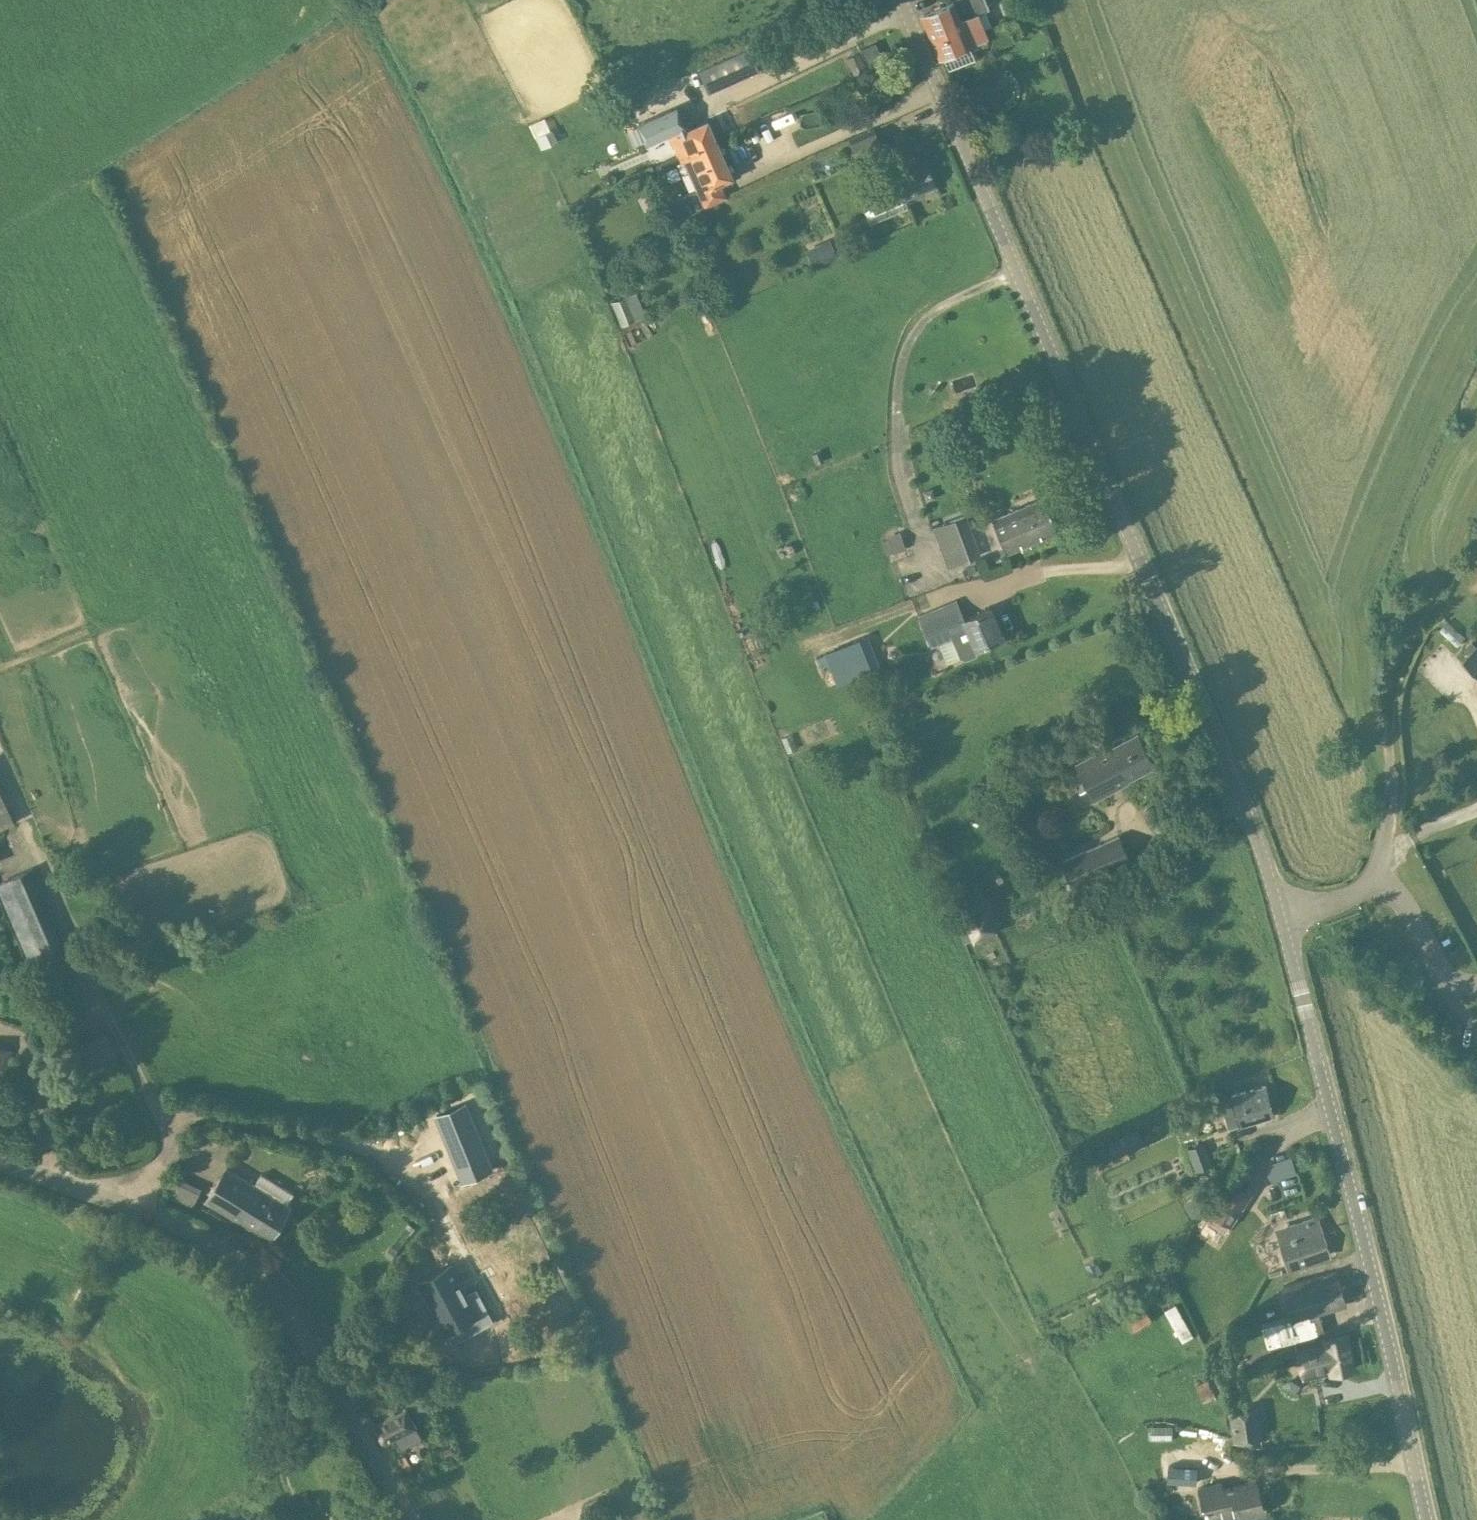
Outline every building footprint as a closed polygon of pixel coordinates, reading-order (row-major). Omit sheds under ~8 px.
[(955,2),(922,15),(939,58),(987,39),(976,14),(990,8),(987,0),(954,0),(955,2)] [(1016,40),(1012,31),(992,39),(996,48),(1016,40)] [(871,64),(883,58),(875,41),(863,47),(871,64)] [(753,70),(742,48),(709,62),(714,76),(737,66),(741,75),(753,70)] [(848,58),(855,75),(868,70),(860,52),(848,58)] [(873,70),(875,75),(892,68),(890,61),(873,70)] [(672,108),(638,123),(648,146),(671,136),(673,141),(675,140),(681,154),(717,139),(708,120),(694,126),(692,121),(685,124),(677,106),(672,108)] [(530,123),(542,147),(558,139),(546,115),(530,123)] [(876,128),(850,139),(859,159),(884,148),(876,128)] [(717,139),(681,154),(683,158),(690,155),(703,185),(665,202),(674,221),(691,212),(728,196),(722,181),(733,176),(717,139)] [(893,175),(897,184),(868,197),(874,212),(904,199),(937,185),(926,162),(893,175)] [(838,255),(832,242),(830,242),(829,240),(805,251),(813,269),(837,258),(836,256),(838,255)] [(598,271),(602,281),(614,276),(610,266),(598,271)] [(622,325),(647,315),(637,291),(612,301),(622,325)] [(1007,552),(1057,531),(1043,498),(993,519),(1007,552)] [(968,513),(936,525),(951,564),(983,551),(968,513)] [(907,548),(901,531),(887,537),(888,539),(882,541),(887,555),(893,553),(893,554),(907,548)] [(965,618),(957,599),(931,609),(918,615),(931,646),(952,637),(960,657),(967,659),(976,655),(981,645),(1003,635),(992,607),(965,618)] [(875,669),(863,636),(829,649),(842,682),(875,669)] [(1463,664),(1476,676),(1476,648),(1463,664)] [(1095,797),(1129,779),(1128,779),(1154,765),(1136,731),(1077,763),(1095,797)] [(15,822),(0,788),(0,828),(15,822)] [(1120,835),(1063,861),(1075,886),(1132,860),(1120,835)] [(33,867),(0,882),(0,885),(34,962),(68,946),(33,867)] [(966,941),(979,936),(970,915),(956,920),(966,941)] [(2,1087),(16,1050),(0,1044),(0,1086),(2,1087)] [(1220,1098),(1228,1127),(1274,1114),(1267,1085),(1220,1098)] [(494,1170),(467,1103),(466,1101),(436,1114),(436,1116),(463,1182),(494,1170)] [(1187,1148),(1197,1173),(1212,1168),(1203,1142),(1187,1148)] [(1291,1154),(1262,1163),(1268,1182),(1297,1173),(1291,1154)] [(287,1203),(294,1193),(262,1173),(255,1184),(227,1166),(207,1200),(271,1239),(291,1206),(287,1203)] [(195,1204),(199,1183),(179,1179),(174,1200),(195,1204)] [(1208,1223),(1225,1234),(1252,1192),(1235,1181),(1208,1223)] [(1288,1267),(1330,1254),(1319,1216),(1276,1228),(1288,1267)] [(1097,1263),(1095,1264),(1093,1260),(1086,1264),(1088,1268),(1085,1269),(1090,1278),(1102,1272),(1097,1263)] [(487,1310),(476,1289),(466,1294),(450,1263),(421,1278),(448,1330),(487,1310)] [(1125,1287),(1138,1287),(1138,1273),(1125,1273),(1125,1287)] [(1285,1286),(1292,1316),(1261,1323),(1267,1347),(1324,1333),(1319,1309),(1345,1303),(1337,1273),(1285,1286)] [(1178,1301),(1166,1307),(1180,1340),(1192,1335),(1178,1301)] [(1303,1379),(1330,1374),(1330,1372),(1354,1367),(1348,1333),(1297,1343),(1303,1379)] [(1227,1402),(1234,1442),(1263,1437),(1258,1406),(1239,1410),(1238,1400),(1227,1402)] [(403,1449),(423,1437),(416,1427),(418,1426),(406,1407),(374,1426),(385,1445),(396,1438),(403,1449)] [(1197,1455),(1165,1454),(1164,1482),(1196,1483),(1197,1455)] [(1257,1481),(1226,1488),(1224,1485),(1202,1488),(1208,1519),(1211,1519),(1238,1514),(1238,1516),(1263,1511),(1257,1481)]
